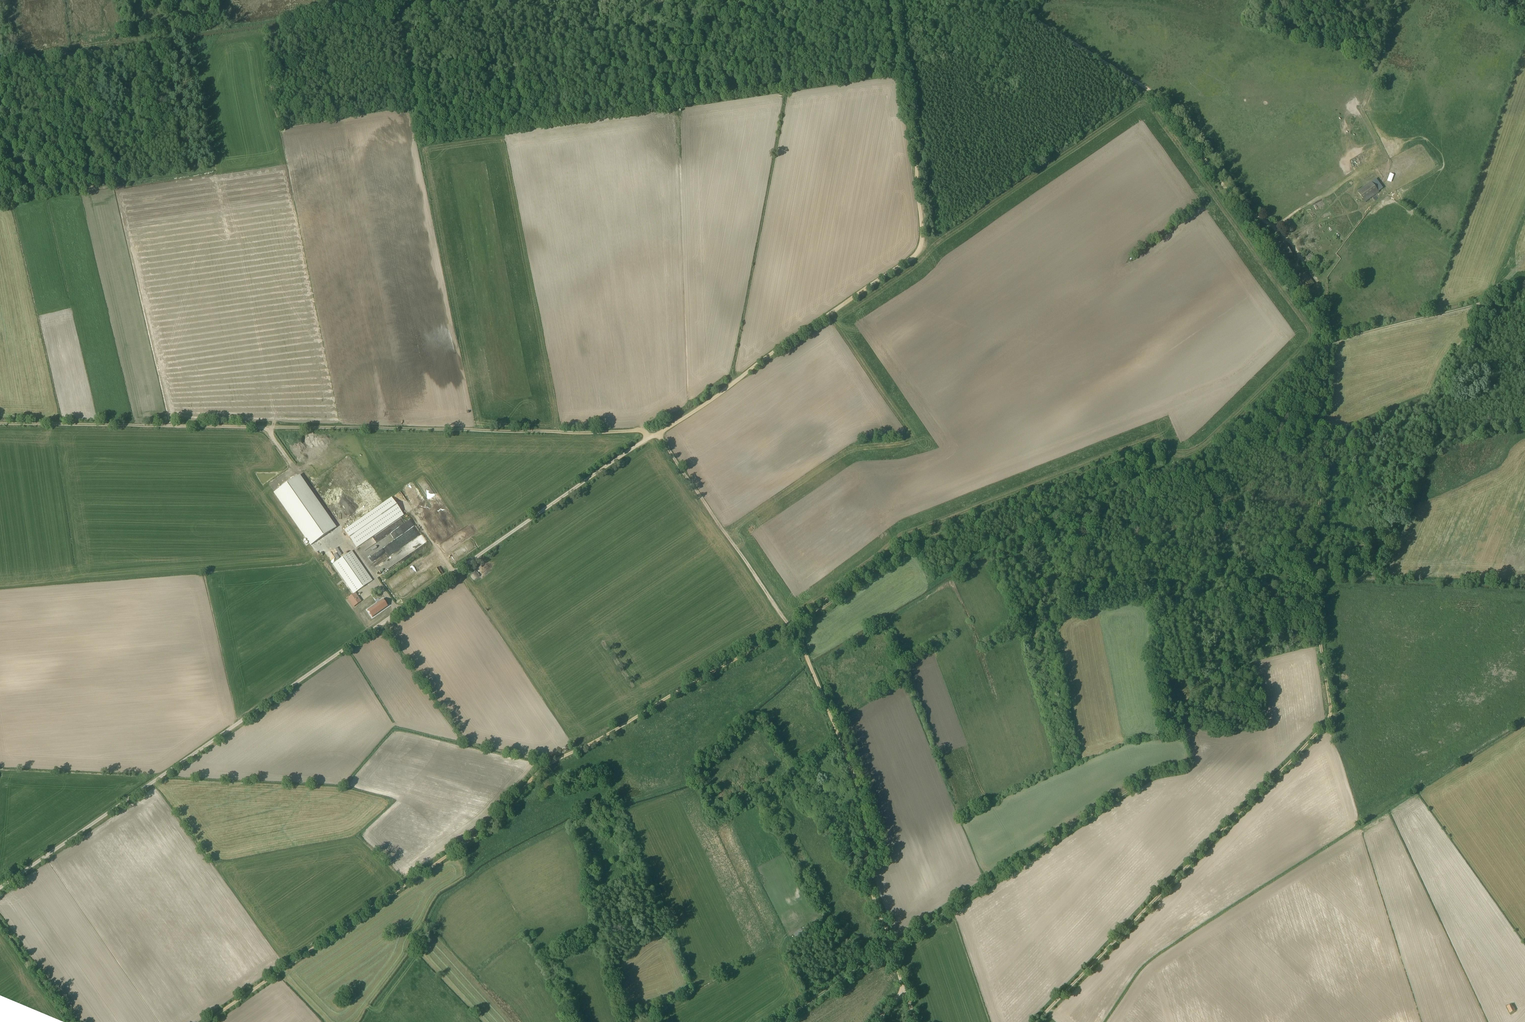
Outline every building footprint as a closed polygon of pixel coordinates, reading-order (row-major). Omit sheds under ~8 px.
[(1357,193),(1365,203),(1380,193),(1379,192),(1383,189),(1376,180),(1372,183),(1371,182),(1357,193)] [(1274,255),(1280,262),(1283,260),(1286,263),(1293,258),(1285,246),(1274,255)] [(1336,256),(1331,263),(1334,266),(1340,259),(1336,256)] [(1293,277),(1287,268),(1282,271),(1289,280),(1293,277)] [(1293,279),(1303,293),(1307,290),(1314,284),(1304,271),(1293,279)] [(1306,302),(1311,309),(1313,308),(1312,306),(1315,304),(1308,293),(1307,294),(1308,296),(1307,296),(1308,298),(1307,299),(1308,301),(1306,302)] [(392,498),(344,530),(356,548),(360,545),(401,518),(404,516),(392,498)] [(389,552),(390,554),(402,546),(406,544),(416,538),(415,537),(411,529),(392,540),(391,537),(389,534),(370,546),(373,552),(377,551),(378,551),(384,549),(386,553),(389,552)] [(372,581),(351,552),(332,565),(353,595),(372,581)] [(354,608),(361,603),(355,594),(348,599),(354,608)] [(802,926),(794,933),(798,938),(806,930),(802,926)]
